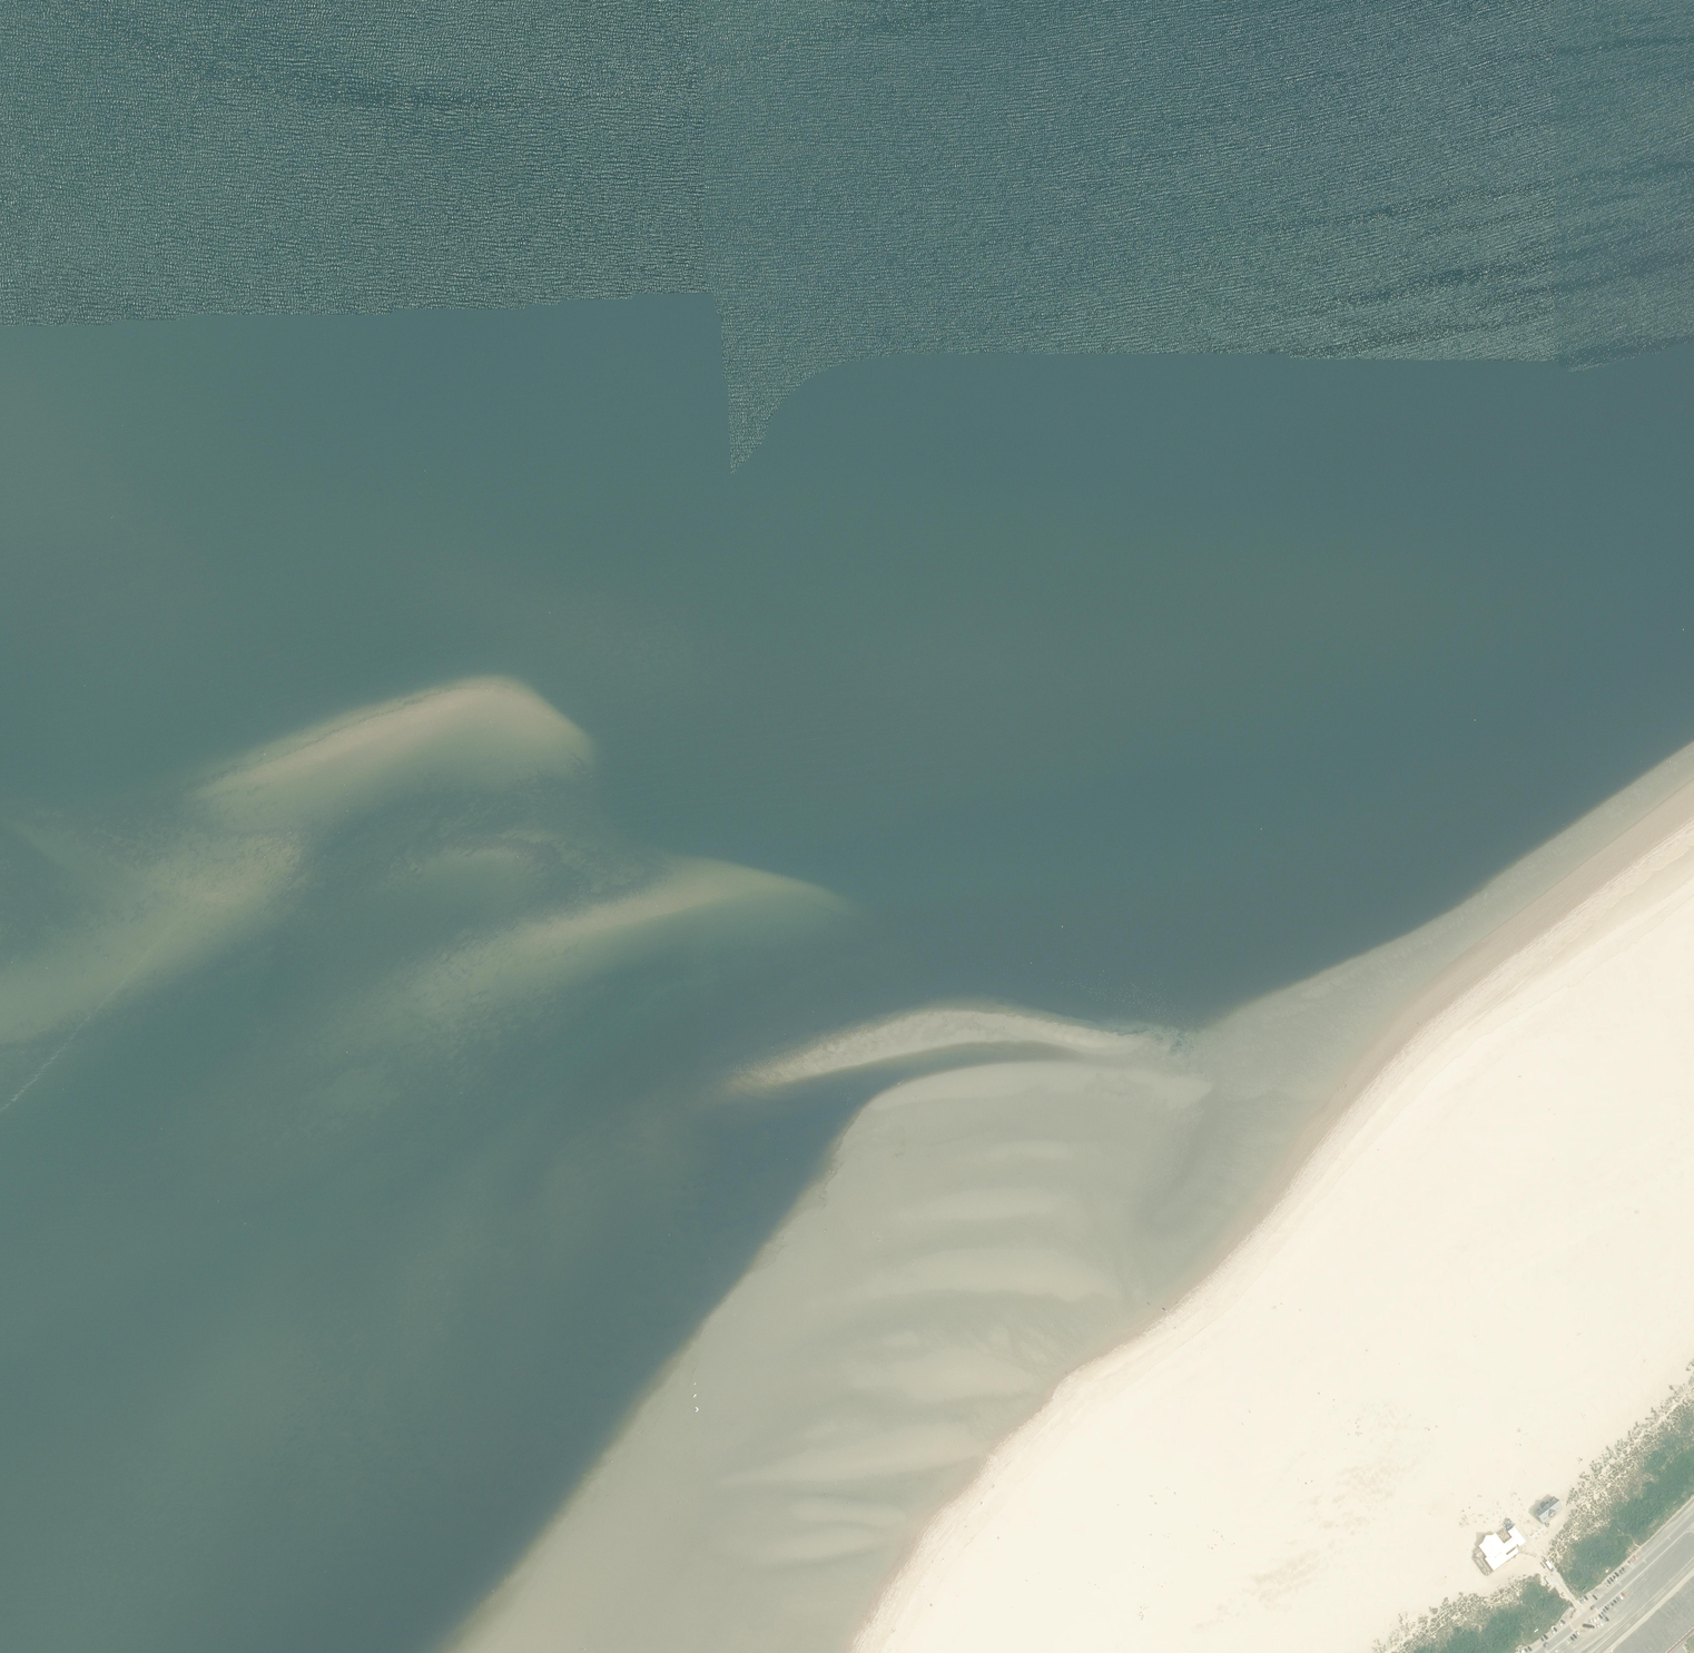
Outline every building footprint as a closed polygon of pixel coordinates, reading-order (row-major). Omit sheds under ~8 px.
[(1483,1544),(1479,1547),(1487,1557),(1484,1559),(1493,1571),(1518,1552),(1516,1548),(1506,1556),(1505,1554),(1517,1544),(1519,1547),(1525,1542),(1514,1527),(1508,1532),(1512,1538),(1503,1545),(1495,1534),(1492,1537),(1486,1536),(1483,1544)]
